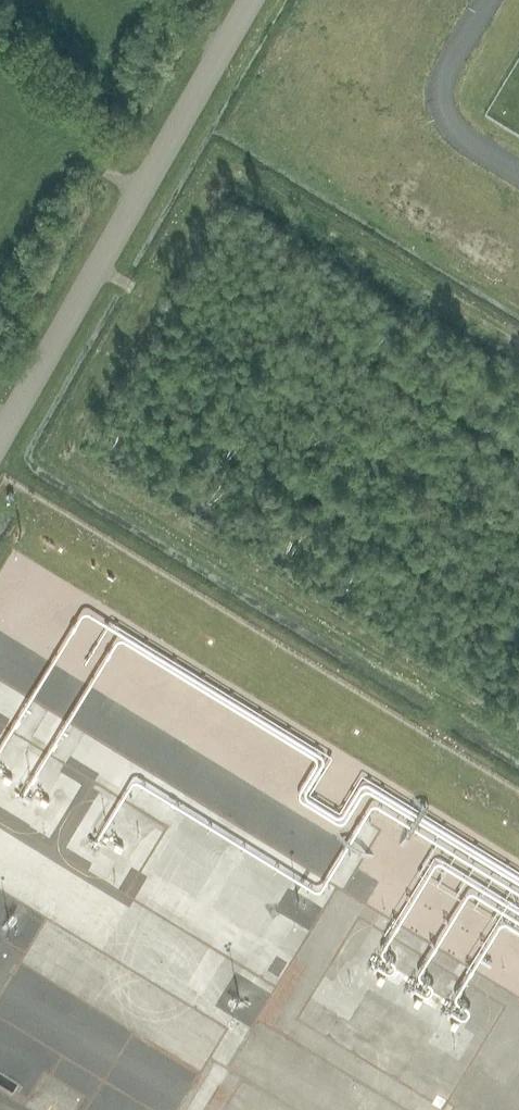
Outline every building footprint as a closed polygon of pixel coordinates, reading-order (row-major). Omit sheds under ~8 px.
[(30,797),(31,815),(71,813),(70,800),(92,799),(92,785),(77,785),(77,787),(50,789),(51,796),(30,797)]
